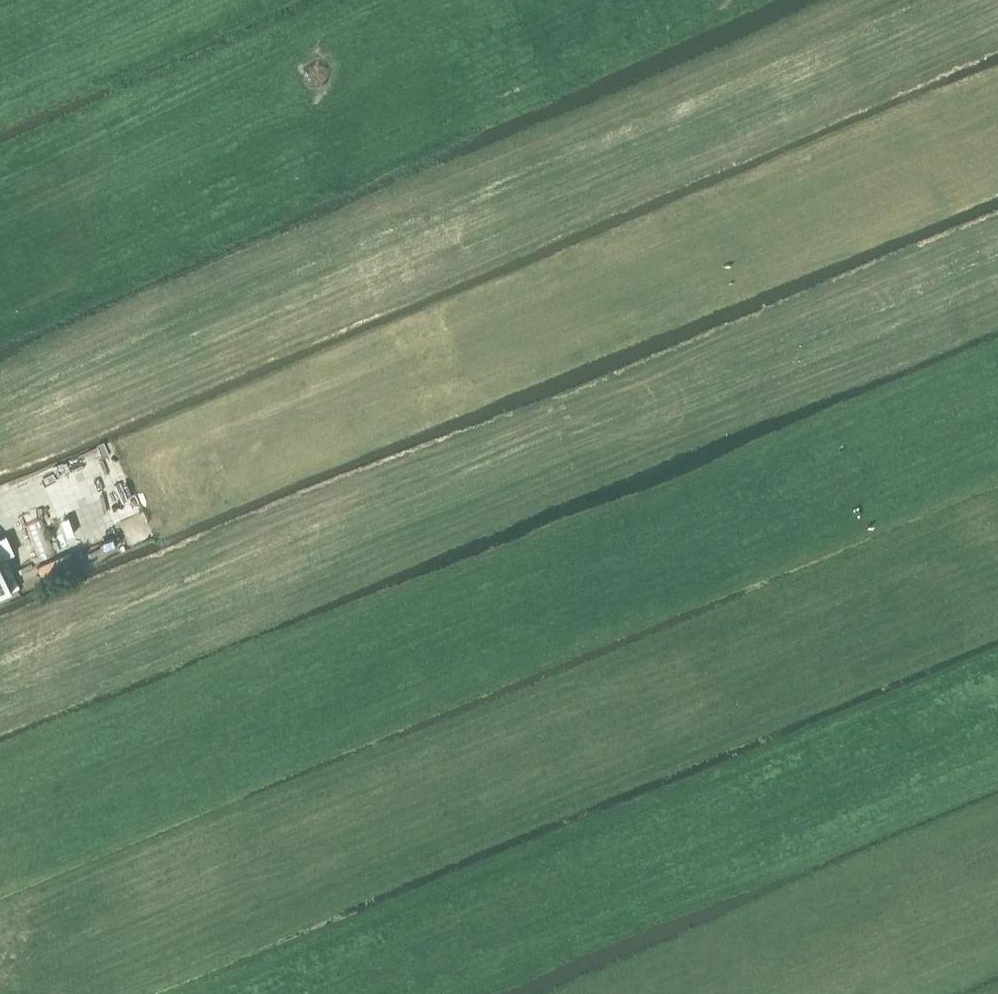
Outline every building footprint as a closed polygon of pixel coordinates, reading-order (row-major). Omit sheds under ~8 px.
[(0,538),(0,559),(14,552),(6,535),(0,538)] [(12,591),(0,564),(0,596),(12,591)]
